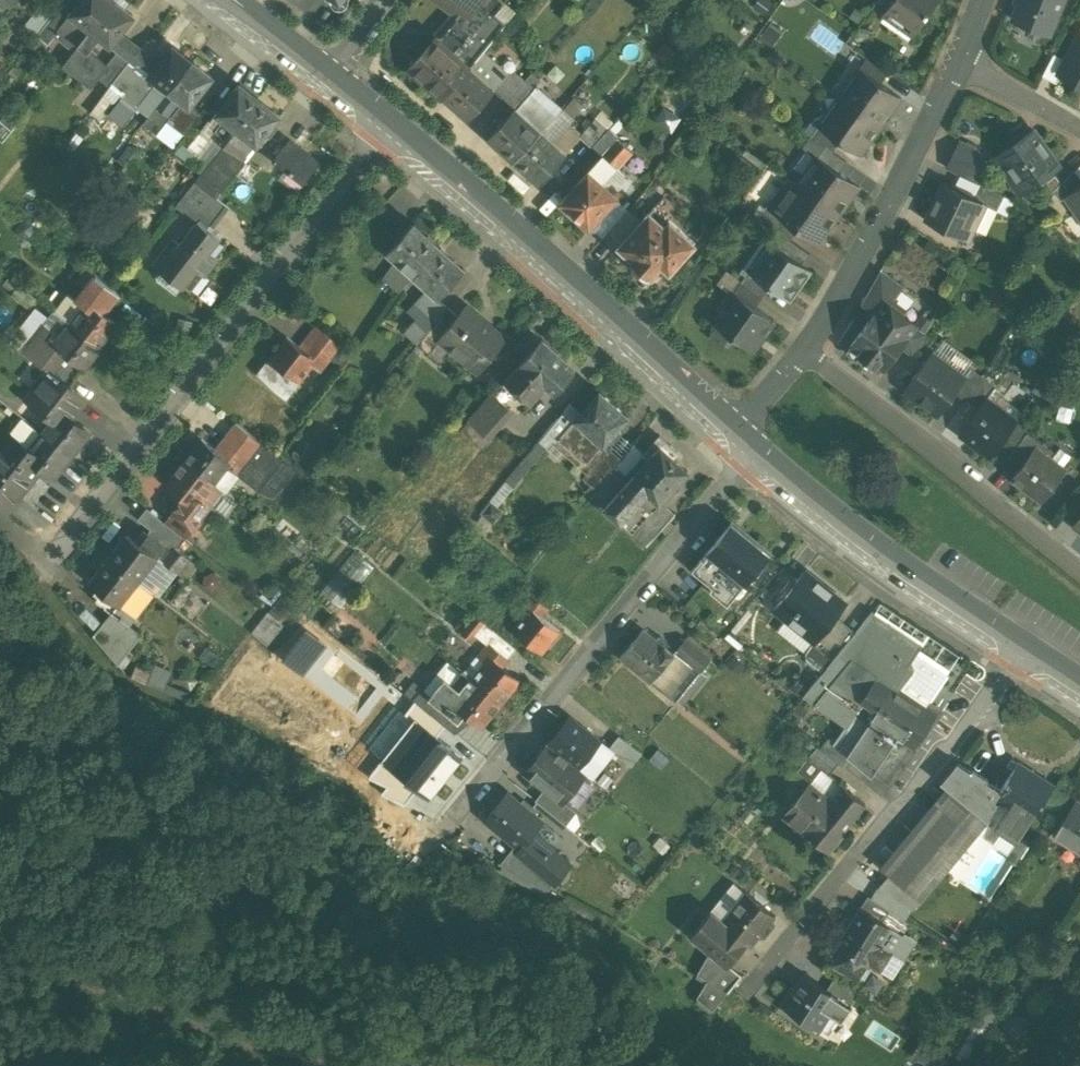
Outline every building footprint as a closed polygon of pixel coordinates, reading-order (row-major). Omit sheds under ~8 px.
[(70,13),(90,28),(112,0),(80,0),(71,12),(70,13)] [(90,28),(91,29),(99,35),(110,44),(120,31),(133,15),(114,0),(112,0),(90,28)] [(461,13),(441,34),(474,64),(477,61),(506,23),(496,15),(502,7),(494,0),(442,0),(461,13)] [(889,9),(918,29),(938,0),(895,0),(889,9)] [(1013,18),(1049,32),(1062,0),(1021,0),(1013,18)] [(51,15),(36,34),(41,38),(48,43),(56,33),(55,32),(70,13),(71,12),(61,3),(51,15)] [(39,5),(24,24),(36,34),(51,15),(39,5)] [(90,28),(70,13),(55,32),(56,33),(76,48),(91,29),(90,28)] [(106,64),(88,50),(99,35),(91,29),(76,48),(63,65),(91,87),(98,77),(107,65),(106,64)] [(138,47),(120,31),(110,44),(117,49),(106,64),(107,65),(98,77),(109,85),(138,47)] [(36,34),(27,46),(32,50),(41,38),(36,34)] [(441,34),(410,67),(443,97),(470,68),(474,64),(441,34)] [(1059,74),(1061,74),(1079,84),(1079,35),(1079,34),(1066,60),(1059,74)] [(159,62),(149,74),(158,81),(169,89),(192,61),(172,45),(159,62)] [(159,62),(138,47),(109,85),(137,107),(158,81),(149,74),(159,62)] [(1054,54),(1043,76),(1056,83),(1061,74),(1059,74),(1066,60),(1054,54)] [(890,73),(868,58),(859,71),(864,74),(865,73),(881,85),(890,73)] [(169,89),(157,105),(168,114),(168,113),(180,98),(190,105),(190,104),(212,76),(192,61),(169,89)] [(495,91),(470,68),(443,97),(467,120),(494,92),(495,91)] [(522,79),(513,71),(495,91),(494,92),(503,100),(522,79)] [(881,85),(865,73),(864,74),(846,101),(880,125),(898,99),(900,100),(901,99),(881,85)] [(522,79),(503,100),(513,109),(514,108),(516,110),(520,106),(534,91),(532,90),(532,89),(522,79)] [(239,84),(216,114),(225,121),(236,129),(259,99),(239,84)] [(534,91),(520,106),(523,109),(519,113),(540,131),(545,125),(560,108),(535,86),(532,89),(532,90),(534,91)] [(180,98),(168,113),(172,115),(171,117),(187,129),(200,112),(190,104),(190,105),(180,98)] [(259,99),(236,129),(247,138),(256,145),(265,133),(274,120),(279,114),(259,99)] [(593,108),(582,99),(568,115),(569,116),(579,124),(593,108)] [(880,125),(846,101),(826,128),(825,130),(841,141),(862,155),(863,154),(861,152),(880,125)] [(671,130),(681,116),(665,104),(655,119),(671,130)] [(168,114),(157,105),(143,123),(157,134),(171,117),(172,115),(168,113),(168,114)] [(516,110),(514,108),(513,109),(488,137),(514,160),(540,131),(519,113),(516,110)] [(560,108),(545,125),(554,133),(569,116),(568,115),(560,108)] [(595,118),(579,136),(592,147),(607,129),(595,118)] [(274,120),(265,133),(269,137),(279,124),(274,120)] [(225,121),(213,136),(224,145),(236,129),(225,121)] [(841,141),(825,130),(826,128),(821,124),(812,136),(826,146),(834,151),(841,141)] [(236,129),(224,145),(235,153),(247,138),(236,129)] [(607,129),(592,147),(602,157),(604,155),(618,139),(607,129)] [(540,131),(514,160),(539,184),(565,155),(540,131)] [(1033,131),(1000,154),(1001,155),(997,158),(1020,191),(1057,165),(1033,131)] [(213,136),(199,154),(210,162),(215,157),(224,145),(213,136)] [(618,139),(604,155),(617,166),(631,150),(618,139)] [(976,147),(961,139),(947,167),(982,184),(984,184),(987,179),(984,177),(983,176),(982,173),(982,171),(983,169),(984,167),(986,166),(976,147)] [(302,155),(287,143),(273,161),(302,183),(319,162),(305,151),(302,155)] [(224,145),(215,157),(236,173),(245,161),(235,153),(224,145)] [(834,151),(826,146),(819,157),(840,172),(848,161),(834,151)] [(602,157),(589,172),(601,183),(617,166),(604,155),(602,157)] [(210,162),(196,181),(209,191),(217,198),(236,173),(215,157),(210,162)] [(840,172),(819,157),(798,185),(838,215),(857,187),(859,188),(860,186),(840,172)] [(1054,188),(1060,198),(1068,193),(1067,192),(1079,183),(1079,175),(1075,169),(1054,188)] [(601,183),(589,172),(561,202),(589,227),(621,192),(617,188),(612,193),(601,183)] [(196,181),(175,207),(188,218),(209,191),(196,181)] [(976,197),(943,181),(924,219),(966,239),(985,203),(985,202),(976,197)] [(1067,192),(1068,193),(1079,211),(1079,183),(1067,192)] [(984,184),(982,184),(976,197),(985,202),(985,203),(997,209),(1004,194),(984,184)] [(838,215),(798,185),(778,213),(783,216),(782,218),(797,229),(818,244),(819,242),(818,242),(838,215)] [(209,191),(188,218),(196,224),(198,222),(207,230),(226,205),(217,198),(209,191)] [(620,242),(618,245),(634,259),(632,261),(634,263),(635,268),(642,276),(647,275),(649,278),(662,264),(669,270),(695,243),(655,205),(641,220),(620,242)] [(778,213),(768,205),(760,216),(770,224),(778,213)] [(629,209),(609,231),(620,242),(641,220),(629,209)] [(373,213),(350,238),(369,256),(392,232),(373,213)] [(797,229),(782,218),(783,216),(778,213),(770,224),(778,230),(790,239),(797,229)] [(399,237),(387,251),(397,260),(413,275),(440,244),(413,221),(403,233),(399,237)] [(207,230),(198,222),(196,224),(180,244),(175,251),(174,252),(196,269),(203,275),(216,259),(207,252),(218,238),(207,230)] [(790,239),(778,230),(770,241),(802,264),(810,253),(790,239)] [(180,244),(173,239),(168,246),(175,251),(180,244)] [(802,264),(770,241),(750,269),(755,272),(754,273),(770,285),(790,300),(791,298),(790,297),(809,270),(810,271),(811,270),(802,264)] [(466,267),(440,244),(413,275),(438,297),(440,298),(466,267)] [(196,269),(174,252),(175,251),(168,246),(155,262),(184,284),(185,283),(196,269)] [(413,275),(397,260),(383,278),(401,293),(413,275)] [(115,289),(82,264),(73,275),(87,286),(88,285),(107,300),(115,289)] [(196,269),(185,283),(196,293),(207,278),(203,275),(196,269)] [(770,285),(754,273),(755,272),(750,269),(741,281),(763,296),(770,285)] [(903,286),(881,269),(862,303),(874,312),(887,295),(893,299),(903,286)] [(741,281),(728,271),(723,279),(736,288),(741,281)] [(763,296),(741,281),(736,288),(733,293),(738,296),(739,295),(755,307),(763,296)] [(100,310),(107,300),(88,285),(87,286),(76,300),(84,306),(71,322),(101,346),(118,324),(100,310)] [(68,293),(54,311),(70,324),(71,322),(84,306),(76,300),(68,293)] [(738,296),(733,293),(713,321),(755,351),(756,350),(754,349),(773,322),(775,323),(776,322),(755,307),(739,295),(738,296)] [(893,299),(887,295),(874,312),(850,345),(852,346),(854,354),(862,354),(884,370),(902,347),(917,325),(903,315),(907,310),(893,299)] [(438,297),(406,333),(417,342),(448,305),(440,298),(438,297)] [(36,303),(22,323),(33,331),(48,311),(36,303)] [(506,338),(465,304),(457,314),(442,332),(444,334),(440,340),(479,371),(506,338)] [(448,305),(417,342),(429,352),(440,340),(444,334),(442,332),(457,314),(448,305)] [(49,335),(39,348),(58,364),(65,355),(83,368),(83,369),(101,346),(71,322),(70,324),(60,337),(57,341),(49,335)] [(44,324),(30,341),(39,348),(49,335),(57,341),(60,337),(44,324)] [(917,325),(902,347),(913,355),(926,332),(917,325)] [(356,354),(322,329),(312,342),(332,357),(332,358),(345,368),(356,354)] [(530,329),(515,347),(525,356),(541,338),(530,329)] [(332,357),(312,342),(308,347),(290,333),(270,359),(300,382),(313,366),(321,372),(332,358),(332,357)] [(525,356),(505,380),(531,403),(547,384),(565,365),(568,361),(542,338),(541,338),(525,356)] [(39,348),(30,341),(22,351),(47,371),(65,385),(69,388),(76,378),(58,364),(39,348)] [(966,374),(933,350),(906,388),(939,413),(955,392),(967,375),(966,374)] [(65,355),(58,364),(76,378),(83,368),(65,355)] [(300,382),(270,359),(258,374),(267,380),(267,381),(275,390),(287,399),(300,382)] [(565,365),(547,384),(556,392),(574,373),(565,365)] [(967,375),(955,392),(966,400),(983,377),(970,368),(966,374),(967,375)] [(88,434),(70,420),(77,410),(57,395),(65,385),(47,371),(25,398),(51,418),(41,432),(71,455),(88,434)] [(983,377),(966,400),(977,409),(984,400),(985,400),(995,386),(983,377)] [(69,388),(65,385),(57,395),(77,410),(84,400),(69,388)] [(581,411),(575,418),(603,443),(628,415),(600,390),(581,411)] [(512,412),(492,395),(469,420),(489,438),(512,412)] [(985,400),(984,400),(977,409),(960,432),(992,455),(1015,423),(985,400)] [(603,443),(575,418),(581,411),(572,402),(549,430),(586,463),(603,443)] [(41,432),(23,418),(11,434),(29,447),(41,432)] [(238,423),(216,451),(220,454),(228,444),(233,438),(242,427),(238,423)] [(283,459),(242,427),(233,438),(251,452),(256,446),(279,464),(283,459)] [(1052,450),(1027,431),(1010,455),(1021,464),(1011,477),(1040,499),(1064,467),(1048,455),(1052,450)] [(11,434),(0,447),(0,502),(10,510),(21,497),(19,495),(41,467),(54,477),(71,455),(41,432),(29,447),(11,434)] [(679,450),(660,433),(644,451),(644,452),(650,457),(633,476),(648,490),(660,500),(660,501),(661,500),(688,470),(673,456),(679,450)] [(251,452),(233,438),(228,444),(247,459),(239,468),(262,486),(267,480),(278,465),(279,464),(256,446),(251,452)] [(247,459),(228,444),(220,454),(216,451),(202,439),(186,460),(215,483),(227,467),(236,473),(239,468),(247,459)] [(644,451),(634,443),(621,459),(617,464),(626,472),(644,452),(644,451)] [(608,447),(583,476),(597,488),(617,464),(621,459),(608,447)] [(597,488),(592,495),(605,507),(633,476),(650,457),(644,452),(626,472),(617,464),(597,488)] [(215,483),(186,460),(168,483),(186,497),(179,506),(198,521),(209,507),(201,500),(215,483)] [(291,475),(278,465),(267,480),(280,490),(291,475)] [(262,486),(239,468),(236,473),(259,490),(262,486)] [(633,476),(605,507),(633,532),(644,519),(632,509),(648,490),(633,476)] [(223,489),(215,483),(201,500),(209,507),(223,489)] [(648,490),(632,509),(644,519),(660,500),(648,490)] [(644,519),(633,532),(647,545),(675,513),(661,500),(660,501),(660,500),(644,519)] [(198,521),(179,506),(167,522),(186,537),(198,521)] [(184,536),(146,507),(137,518),(151,529),(148,533),(164,546),(172,552),(175,548),(184,536)] [(770,553),(731,521),(707,551),(746,583),(770,553)] [(140,543),(126,532),(108,555),(138,578),(156,557),(156,556),(140,543)] [(164,546),(148,533),(140,543),(156,556),(164,546)] [(172,552),(164,546),(156,556),(156,557),(163,562),(172,552)] [(172,552),(163,562),(177,573),(189,558),(175,548),(172,552)] [(355,550),(322,591),(342,607),(376,566),(355,550)] [(746,583),(707,551),(692,570),(713,587),(710,590),(728,605),(746,583)] [(138,578),(108,555),(88,580),(101,591),(118,604),(138,578)] [(163,562),(156,557),(138,578),(160,595),(177,573),(163,562)] [(846,603),(804,570),(775,607),(815,639),(816,640),(836,615),(846,603)] [(118,604),(101,591),(94,599),(110,611),(112,613),(118,604)] [(549,607),(531,592),(519,606),(527,612),(513,629),(543,653),(561,631),(542,616),(549,607)] [(498,615),(484,603),(475,613),(486,622),(490,625),(498,615)] [(112,613),(110,611),(92,635),(117,665),(141,635),(112,613)] [(873,611),(857,631),(833,659),(804,694),(860,734),(847,752),(846,753),(850,756),(888,786),(917,746),(914,745),(931,721),(922,714),(926,708),(925,707),(896,687),(917,653),(923,644),(873,611)] [(254,631),(268,643),(283,624),(269,613),(254,631)] [(475,613),(460,632),(471,641),(476,635),(486,622),(475,613)] [(836,615),(816,640),(815,639),(813,643),(833,659),(857,631),(836,615)] [(490,625),(486,622),(476,635),(488,646),(490,643),(508,658),(517,648),(490,625)] [(675,654),(644,629),(621,656),(653,682),(675,654)] [(324,644),(307,631),(286,657),(302,671),(324,644)] [(699,648),(686,637),(676,651),(689,661),(699,648)] [(488,646),(479,658),(486,663),(473,680),(502,703),(519,682),(501,668),(508,658),(490,643),(488,646)] [(699,648),(689,661),(702,672),(713,659),(699,648)] [(947,673),(917,653),(896,687),(925,707),(947,673)] [(462,672),(449,688),(451,689),(447,694),(438,688),(432,696),(431,696),(462,721),(473,721),(473,719),(483,727),(502,703),(473,680),(462,672)] [(462,721),(431,696),(432,696),(422,688),(413,699),(415,700),(446,725),(454,731),(462,721)] [(406,712),(437,737),(446,725),(415,700),(406,712)] [(383,757),(419,786),(430,794),(461,755),(437,737),(406,712),(401,708),(370,747),(383,757)] [(571,716),(550,743),(580,767),(602,741),(571,716)] [(654,763),(620,735),(610,747),(609,748),(637,769),(644,775),(654,763)] [(847,752),(828,737),(820,747),(837,761),(842,766),(850,756),(846,753),(847,752)] [(637,769),(609,748),(610,747),(602,740),(602,741),(580,767),(586,772),(616,796),(637,769)] [(580,767),(550,743),(527,771),(546,787),(563,800),(564,799),(586,772),(580,767)] [(820,747),(817,745),(799,768),(812,779),(822,767),(828,772),(837,761),(820,747)] [(419,786),(383,757),(369,776),(388,785),(383,792),(406,802),(419,786)] [(971,771),(956,762),(941,780),(954,792),(956,790),(957,791),(971,771)] [(1001,790),(996,796),(1000,799),(1014,808),(1001,827),(1018,838),(1030,818),(1031,819),(1053,784),(1018,762),(1001,790)] [(828,772),(822,767),(812,779),(809,782),(829,799),(842,783),(828,772)] [(1001,790),(971,771),(957,791),(987,816),(1000,799),(996,796),(1001,790)] [(865,802),(842,783),(829,799),(809,782),(808,782),(797,795),(841,831),(842,830),(865,802)] [(563,800),(546,787),(536,799),(567,823),(577,810),(564,799),(563,800)] [(954,792),(889,872),(920,897),(987,816),(957,791),(956,790),(954,792)] [(541,820),(508,794),(487,820),(517,844),(519,846),(520,847),(531,833),(541,820)] [(841,831),(797,795),(784,812),(830,849),(844,832),(842,830),(841,831)] [(1076,798),(1055,832),(1079,848),(1079,801),(1076,798)] [(531,833),(520,847),(519,846),(515,852),(542,873),(553,882),(568,863),(531,833)] [(514,847),(501,863),(535,882),(542,873),(515,852),(519,846),(517,844),(514,848),(514,847)] [(920,897),(889,872),(878,885),(912,907),(920,897)] [(733,882),(709,910),(721,920),(744,891),(733,882)] [(721,920),(748,942),(751,945),(776,914),(746,890),(744,891),(721,920)] [(889,908),(867,894),(860,905),(882,919),(889,908)] [(860,905),(836,941),(868,962),(869,961),(880,968),(891,950),(880,943),(892,926),(892,925),(882,919),(860,905)] [(721,920),(709,910),(690,933),(709,949),(729,965),(730,964),(748,942),(721,920)] [(892,925),(892,926),(880,943),(891,950),(899,956),(911,939),(902,933),(903,933),(892,925)] [(868,962),(836,941),(819,967),(833,975),(851,987),(868,962)] [(729,965),(709,949),(697,972),(728,990),(741,974),(730,964),(729,965)] [(804,973),(795,986),(791,983),(780,1001),(819,1026),(827,1013),(824,1011),(835,993),(836,993),(825,986),(804,973)] [(851,987),(833,975),(825,986),(836,993),(835,993),(846,1000),(854,989),(851,987)] [(1025,1018),(1007,1016),(1005,1037),(1023,1039),(1025,1018)] [(1068,1025),(1054,1047),(1064,1053),(1077,1061),(1079,1056),(1079,1033),(1068,1025)] [(1064,1053),(1054,1047),(1048,1057),(1058,1064),(1064,1053)]
